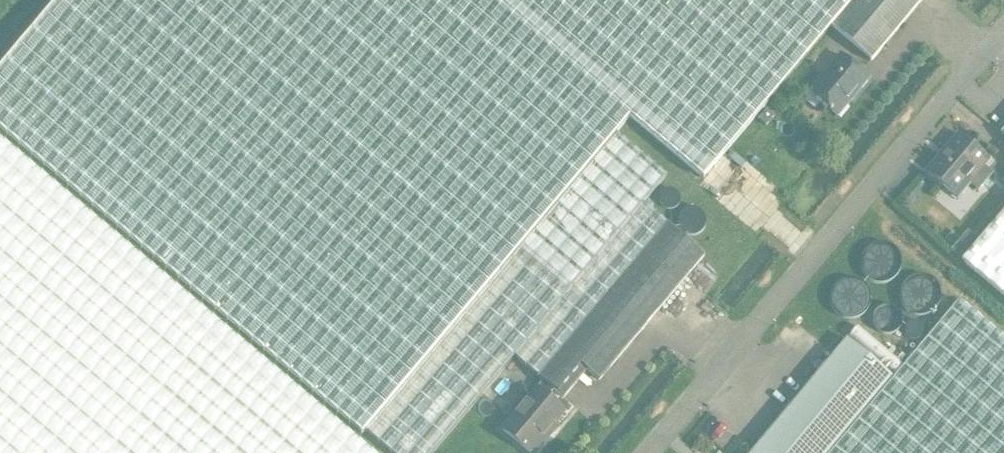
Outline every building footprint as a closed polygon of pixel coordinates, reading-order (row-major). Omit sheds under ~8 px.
[(73,184),(365,430),(615,134),(629,116),(706,180),(832,30),(857,0),(50,0),(0,59),(0,123),(73,184)] [(832,30),(872,64),(926,0),(857,0),(832,30)] [(850,100),(868,80),(842,57),(810,95),(838,119),(852,102),(850,100)] [(984,191),(999,173),(988,165),(993,159),(963,133),(932,170),(962,196),(974,182),(984,191)] [(365,430),(392,452),(433,452),(516,355),(538,376),(540,378),(669,226),(670,225),(644,204),(666,177),(615,134),(365,430)] [(0,139),(0,452),(373,452),(0,139)] [(1003,297),(1003,211),(961,261),(1003,297)] [(538,395),(545,401),(553,392),(563,400),(587,372),(599,382),(705,257),(669,226),(540,378),(539,380),(545,385),(538,395)] [(890,381),(893,383),(834,452),(1003,452),(1003,339),(959,300),(890,381)] [(890,381),(846,344),(754,452),(834,452),(893,383),(890,381)] [(538,395),(503,436),(523,452),(533,452),(564,417),(545,401),(538,395)]
